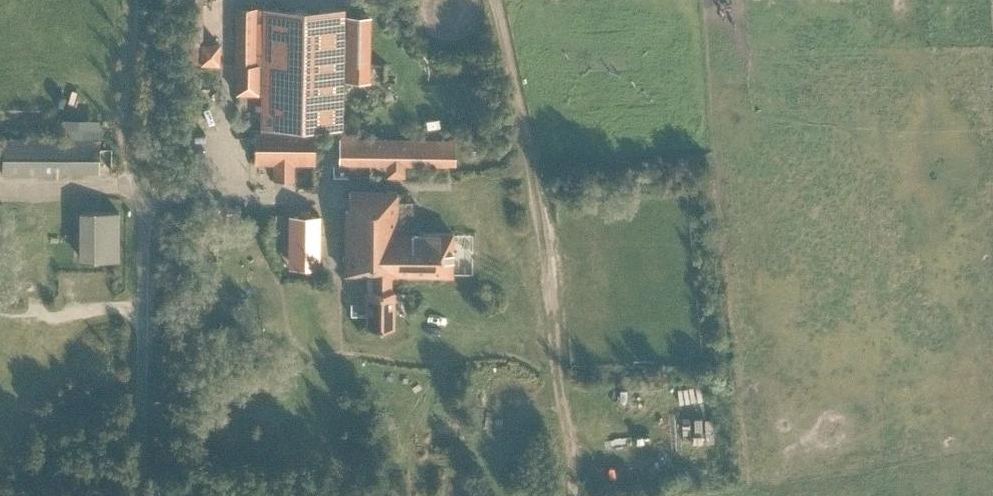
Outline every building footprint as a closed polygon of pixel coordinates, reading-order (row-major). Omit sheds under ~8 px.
[(235,6),(234,63),(236,63),(235,93),(257,93),(257,63),(254,63),(255,7),(255,6),(235,6)] [(262,7),(261,127),(341,128),(342,14),(342,8),(262,7)] [(185,12),(184,44),(187,44),(201,44),(202,12),(185,12)] [(342,14),(342,62),(367,62),(367,14),(342,14)] [(186,45),(186,61),(187,61),(198,61),(198,64),(217,64),(217,46),(187,45),(186,45)] [(62,119),(62,135),(98,136),(99,119),(62,119)] [(254,129),(253,164),(315,164),(315,129),(254,129)] [(2,136),(1,175),(62,176),(62,172),(98,172),(98,170),(112,170),(113,147),(98,147),(98,137),(2,136)] [(346,138),(345,165),(441,166),(448,166),(448,139),(441,139),(346,138)] [(345,208),(344,274),(372,274),(371,289),(366,289),(365,325),(393,326),(393,290),(389,290),(390,274),(396,274),(451,274),(451,232),(396,232),(396,191),(348,191),(348,208),(345,208)] [(81,213),(80,262),(117,262),(118,213),(81,213)] [(288,214),(288,257),(318,257),(319,214),(307,214),(299,214),(288,214)]
